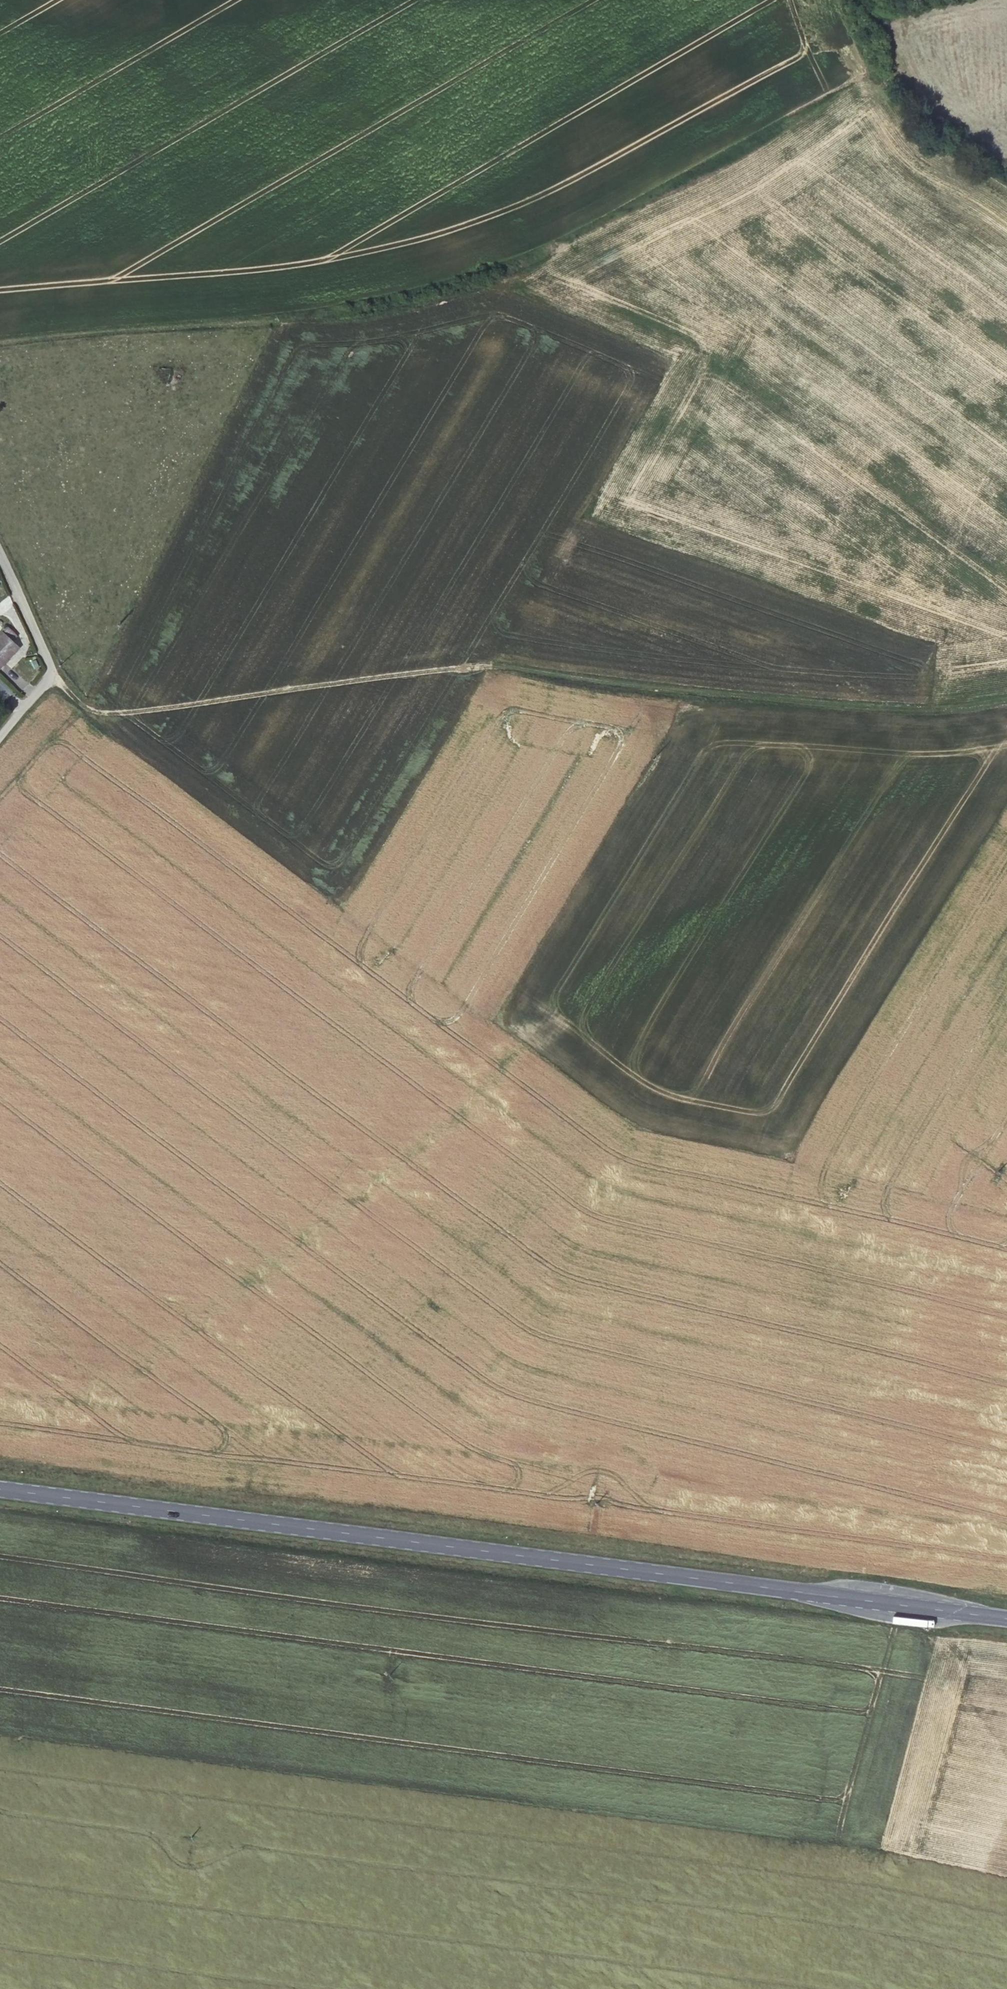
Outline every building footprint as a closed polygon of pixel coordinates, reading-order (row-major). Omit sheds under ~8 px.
[(20,647),(4,632),(0,637),(0,668),(20,647)]
